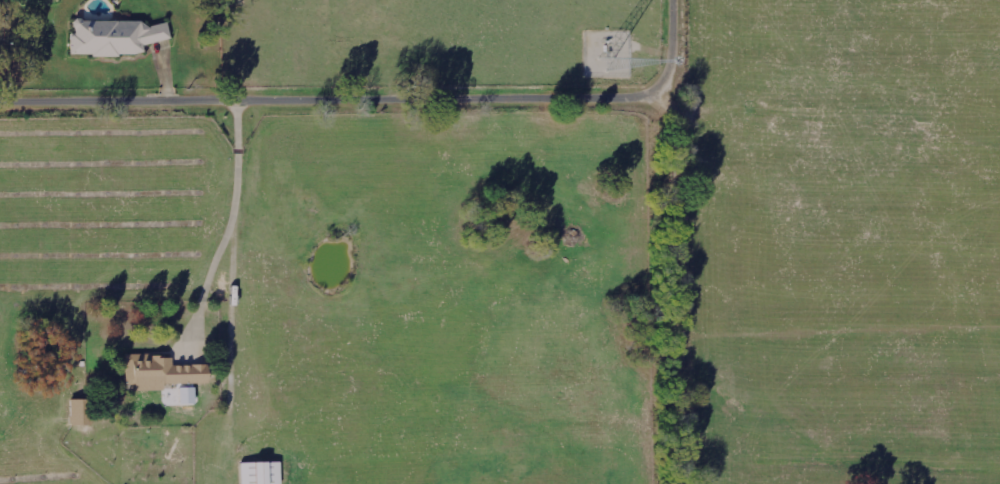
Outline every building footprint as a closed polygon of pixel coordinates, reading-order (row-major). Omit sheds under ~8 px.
[(71,56),(145,55),(144,41),(170,41),(170,21),(74,22),(74,32),(71,32),(71,56)] [(209,383),(208,364),(174,365),(174,355),(126,356),(127,385),(137,384),(137,391),(166,390),(165,384),(209,383)] [(72,399),(71,425),(93,425),(93,400),(72,399)] [(281,462),(241,463),(242,483),(281,483),(281,462)]
